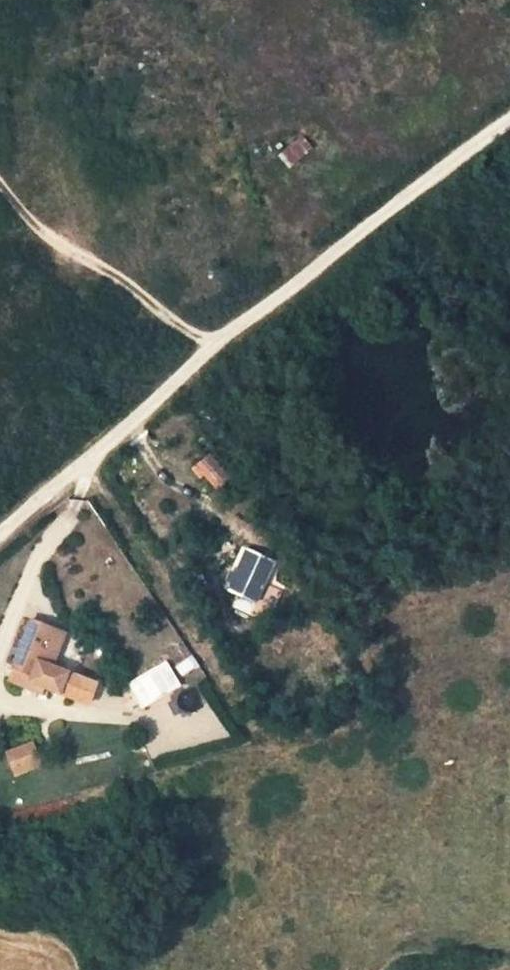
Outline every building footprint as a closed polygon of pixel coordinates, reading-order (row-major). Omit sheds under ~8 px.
[(312,148),(301,135),(278,156),(288,168),(312,148)] [(208,456),(191,468),(200,481),(205,477),(217,491),(229,482),(208,456)] [(252,560),(239,555),(227,582),(226,584),(236,589),(233,599),(255,608),(265,586),(276,560),(255,553),(252,560)] [(273,590),(265,586),(255,608),(264,612),(273,590)] [(66,631),(31,618),(8,679),(43,694),(45,687),(63,693),(72,667),(56,660),(66,631)] [(199,666),(192,655),(173,668),(180,678),(199,666)] [(142,708),(181,685),(167,661),(128,685),(142,708)] [(37,743),(14,750),(18,760),(32,757),(41,754),(37,743)] [(18,760),(14,761),(19,775),(36,770),(32,757),(18,760)]
